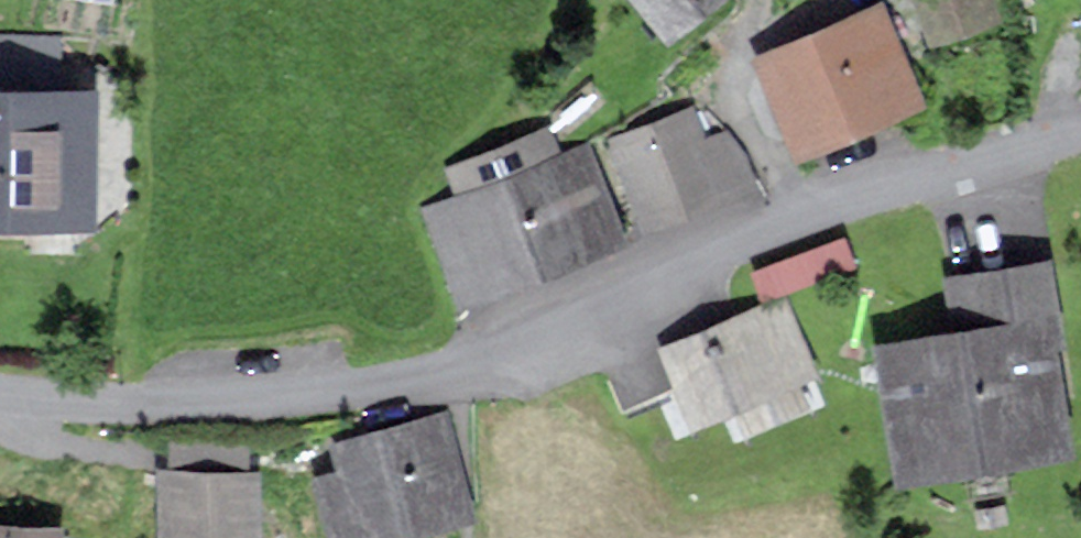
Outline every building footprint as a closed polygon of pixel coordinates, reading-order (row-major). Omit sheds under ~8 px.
[(664,45),(725,0),(630,0),(664,45)] [(933,46),(1000,22),(992,0),(917,0),(933,46)] [(879,15),(762,63),(799,153),(916,104),(879,15)] [(84,220),(85,103),(53,103),(54,42),(0,42),(0,219),(84,220)] [(608,155),(643,236),(745,193),(724,144),(699,155),(685,122),(608,155)] [(430,209),(467,301),(623,239),(587,147),(554,160),(543,131),(446,169),(457,199),(430,209)] [(761,290),(859,264),(850,231),(752,257),(761,290)] [(1039,268),(939,285),(949,339),(868,351),(888,483),(1066,455),(1039,268)] [(664,352),(695,427),(738,410),(745,429),(803,405),(796,379),(809,374),(784,304),(664,352)] [(334,537),(392,537),(467,516),(439,421),(342,449),(349,474),(318,483),(334,537)] [(167,476),(165,537),(253,537),(254,476),(245,476),(246,445),(176,444),(176,476),(167,476)]
